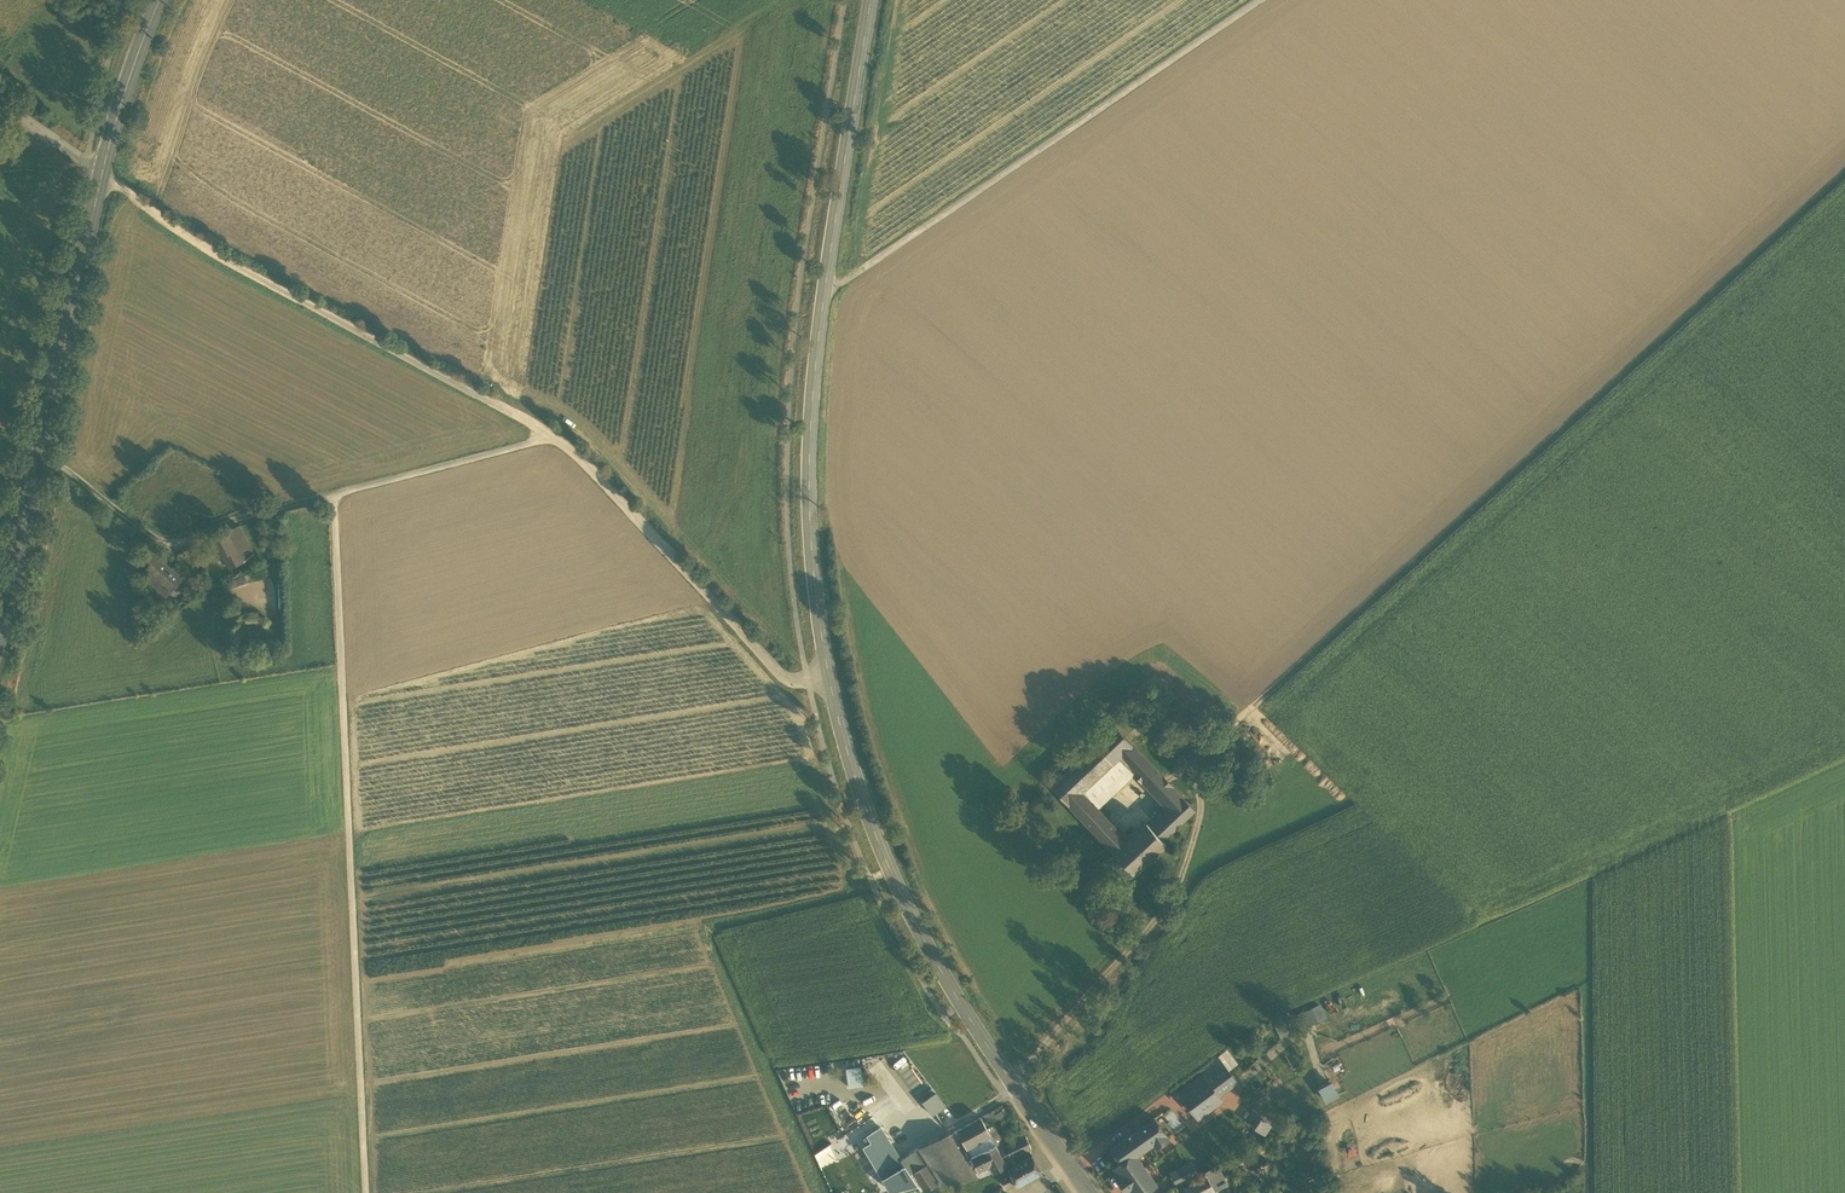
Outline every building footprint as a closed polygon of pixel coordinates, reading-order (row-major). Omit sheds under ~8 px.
[(241,527),(230,533),(237,548),(248,543),(248,542),(241,527)] [(211,541),(219,557),(222,556),(237,548),(230,533),(229,532),(211,541)] [(248,543),(237,548),(243,561),(253,553),(248,543)] [(229,568),(243,561),(237,548),(222,556),(229,568)] [(143,573),(167,595),(181,580),(153,555),(144,564),(148,568),(143,573)] [(1050,785),(1068,805),(1082,792),(1119,757),(1134,773),(1150,790),(1157,798),(1171,785),(1164,777),(1114,725),(1050,785)] [(1119,757),(1082,792),(1096,808),(1134,773),(1119,757)] [(1195,811),(1171,785),(1157,798),(1168,810),(1150,827),(1163,841),(1195,811)] [(1126,840),(1096,808),(1082,792),(1068,805),(1112,853),(1126,840)] [(1112,853),(1133,875),(1166,844),(1163,841),(1150,827),(1145,822),(1126,840),(1112,853)] [(1320,1004),(1312,1007),(1318,1021),(1326,1017),(1320,1004)] [(1304,1027),(1318,1021),(1312,1007),(1298,1013),(1304,1027)] [(1292,1020),(1275,1027),(1280,1039),(1297,1032),(1292,1020)] [(1218,1059),(1221,1062),(1228,1071),(1236,1064),(1227,1052),(1218,1059)] [(1203,1075),(1211,1084),(1210,1085),(1219,1095),(1236,1082),(1228,1071),(1221,1062),(1203,1075)] [(861,1066),(846,1067),(848,1087),(863,1086),(861,1066)] [(1203,1074),(1178,1093),(1186,1103),(1210,1085),(1211,1084),(1203,1075),(1203,1074)] [(1331,1081),(1318,1088),(1326,1103),(1339,1096),(1331,1081)] [(1186,1103),(1197,1119),(1222,1100),(1219,1095),(1210,1085),(1186,1103)] [(932,1116),(945,1106),(935,1092),(922,1101),(932,1116)] [(1270,1125),(1257,1116),(1251,1127),(1263,1136),(1270,1125)] [(957,1130),(967,1149),(990,1136),(987,1128),(981,1117),(957,1130)] [(1134,1153),(1135,1155),(1153,1142),(1156,1147),(1168,1138),(1154,1118),(1111,1148),(1121,1162),(1134,1153)] [(987,1128),(990,1136),(997,1132),(993,1125),(987,1128)] [(872,1142),(864,1147),(883,1179),(904,1165),(900,1160),(901,1160),(881,1127),(868,1135),(872,1142)] [(1002,1142),(997,1132),(990,1136),(995,1145),(1002,1142)] [(918,1148),(942,1184),(978,1176),(949,1133),(918,1148)] [(967,1149),(971,1157),(995,1145),(990,1136),(967,1149)] [(1025,1136),(1004,1146),(998,1149),(1007,1165),(1022,1158),(1020,1154),(1032,1148),(1025,1136)] [(998,1149),(995,1145),(971,1157),(978,1171),(990,1165),(993,1173),(1007,1165),(998,1149)] [(939,1184),(942,1184),(918,1148),(901,1160),(900,1160),(904,1165),(916,1184),(919,1188),(919,1190),(939,1184)] [(1135,1155),(1134,1153),(1121,1162),(1114,1167),(1122,1177),(1118,1180),(1125,1189),(1128,1187),(1133,1192),(1142,1192),(1156,1184),(1135,1155)] [(1009,1168),(1011,1173),(1016,1181),(1018,1186),(1043,1173),(1033,1155),(1009,1168)] [(1191,1163),(1187,1165),(1193,1178),(1197,1175),(1191,1163)] [(883,1179),(890,1191),(916,1184),(904,1165),(883,1179)] [(1187,1165),(1181,1168),(1187,1181),(1193,1178),(1187,1165)] [(1204,1172),(1206,1176),(1214,1191),(1225,1186),(1215,1167),(1204,1172)] [(1178,1185),(1187,1181),(1181,1168),(1171,1172),(1178,1185)] [(1006,1186),(1016,1181),(1011,1173),(1001,1178),(1006,1186)] [(1214,1191),(1206,1176),(1184,1187),(1172,1192),(1173,1192),(1208,1192),(1214,1191)]
